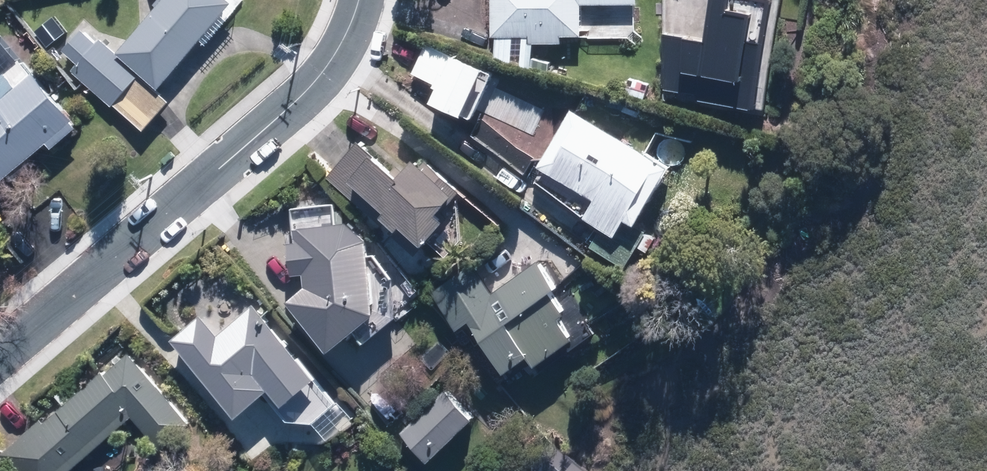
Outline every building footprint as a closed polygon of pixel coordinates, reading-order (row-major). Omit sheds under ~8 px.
[(227,0),(154,0),(155,5),(113,54),(154,90),(229,2),(227,0)] [(632,0),(488,0),(489,36),(577,35),(577,4),(632,3),(632,0)] [(692,94),(691,102),(750,110),(765,0),(707,0),(702,38),(666,33),(659,90),(692,94)] [(83,30),(62,53),(75,64),(69,71),(139,133),(166,103),(83,30)] [(455,119),(478,71),(425,46),(411,75),(434,86),(425,104),(455,119)] [(69,123),(16,61),(0,74),(0,180),(69,123)] [(531,169),(589,203),(579,219),(609,236),(618,220),(629,227),(664,168),(566,110),(531,169)] [(393,179),(354,144),(329,171),(331,172),(326,178),(379,225),(383,220),(413,247),(438,220),(431,213),(446,196),(408,162),(393,179)] [(291,230),(292,243),(285,244),(287,274),(299,273),(301,286),(282,301),(322,352),(370,315),(360,237),(342,224),(291,230)] [(467,263),(427,289),(453,330),(465,322),(497,373),(523,357),(529,366),(569,340),(554,318),(560,314),(530,268),(487,295),(467,263)] [(310,378),(250,306),(215,335),(199,316),(167,342),(230,418),(264,390),(277,405),(310,378)] [(186,426),(144,378),(143,378),(125,358),(16,451),(33,470),(67,470),(128,419),(156,452),(186,426)] [(468,419),(441,392),(398,433),(425,461),(468,419)] [(551,445),(532,468),(536,470),(583,470),(551,445)]
